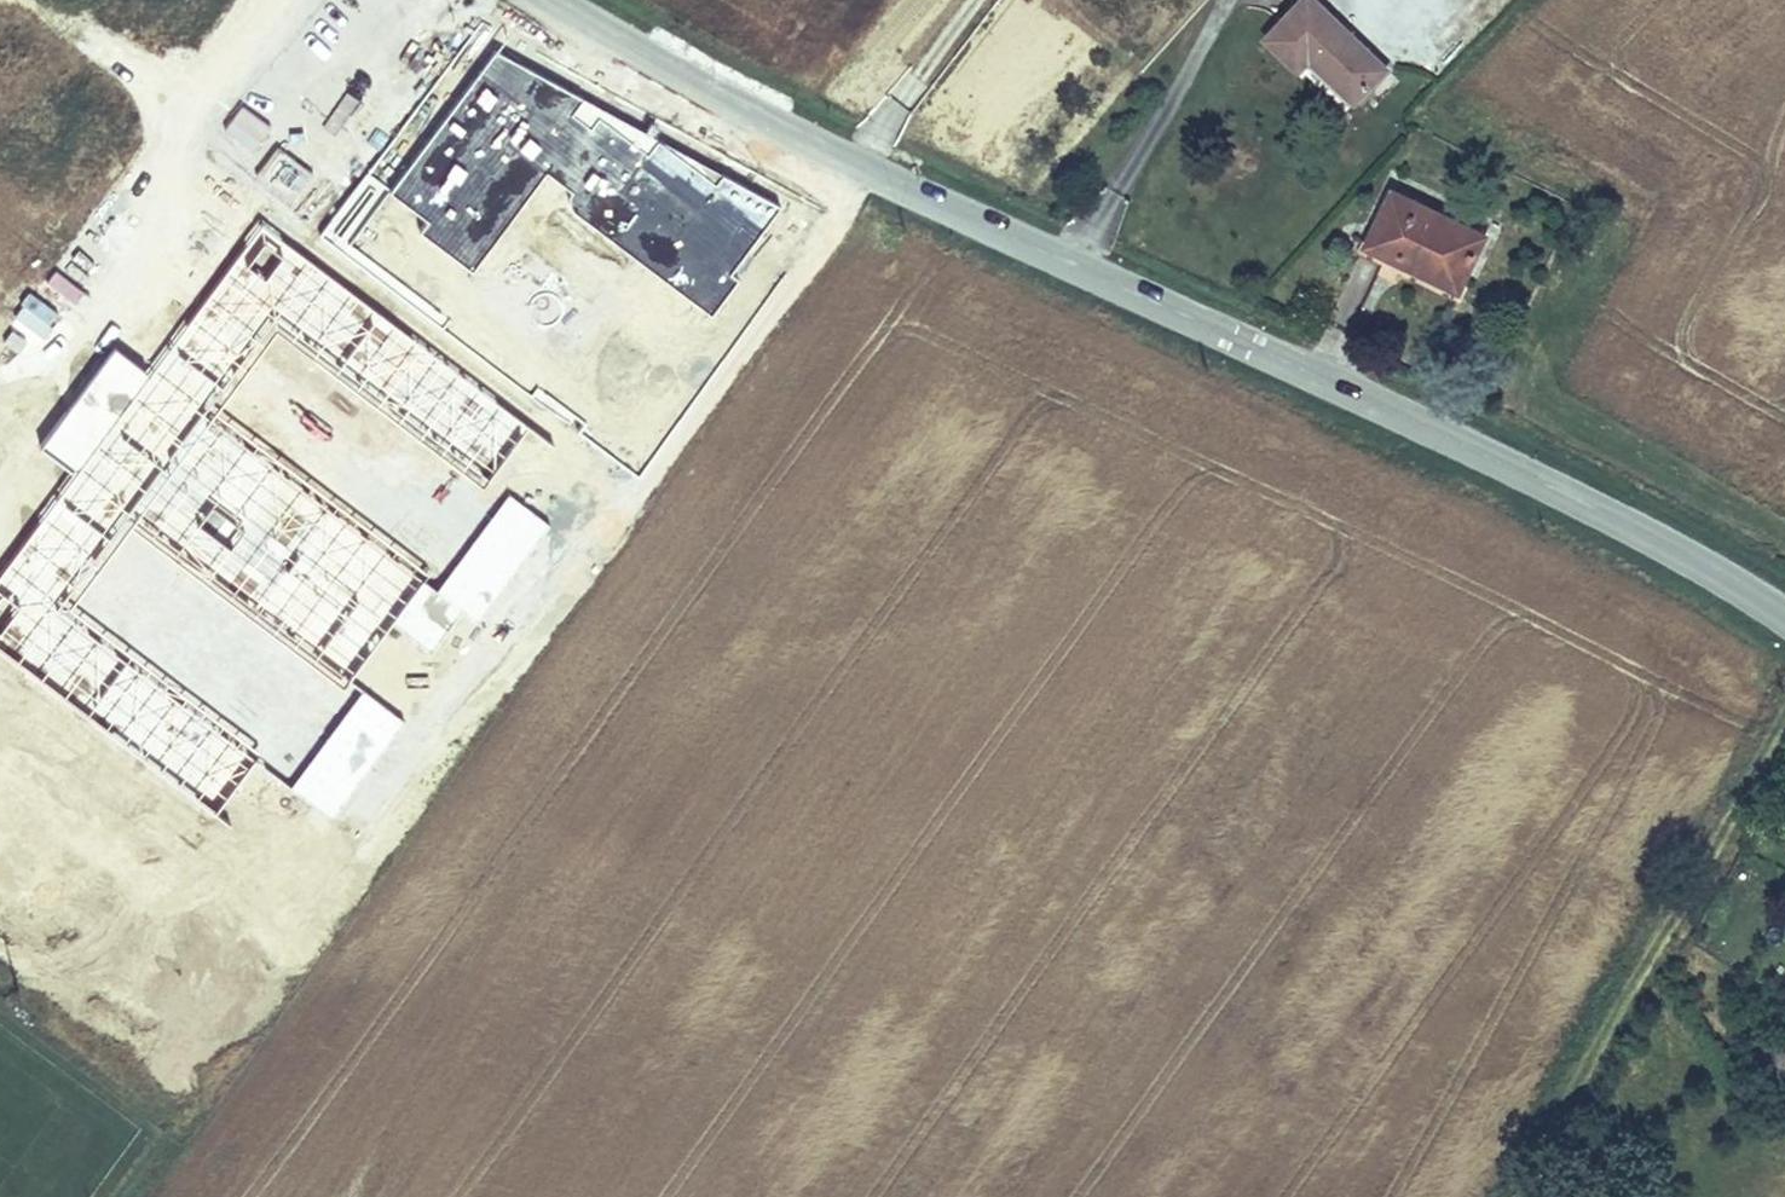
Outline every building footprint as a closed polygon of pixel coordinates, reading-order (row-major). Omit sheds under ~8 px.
[(1358,109),(1394,70),(1318,0),(1299,0),(1262,39),(1301,75),(1310,65),(1358,109)] [(1363,249),(1463,296),(1493,234),(1392,187),(1363,249)]
